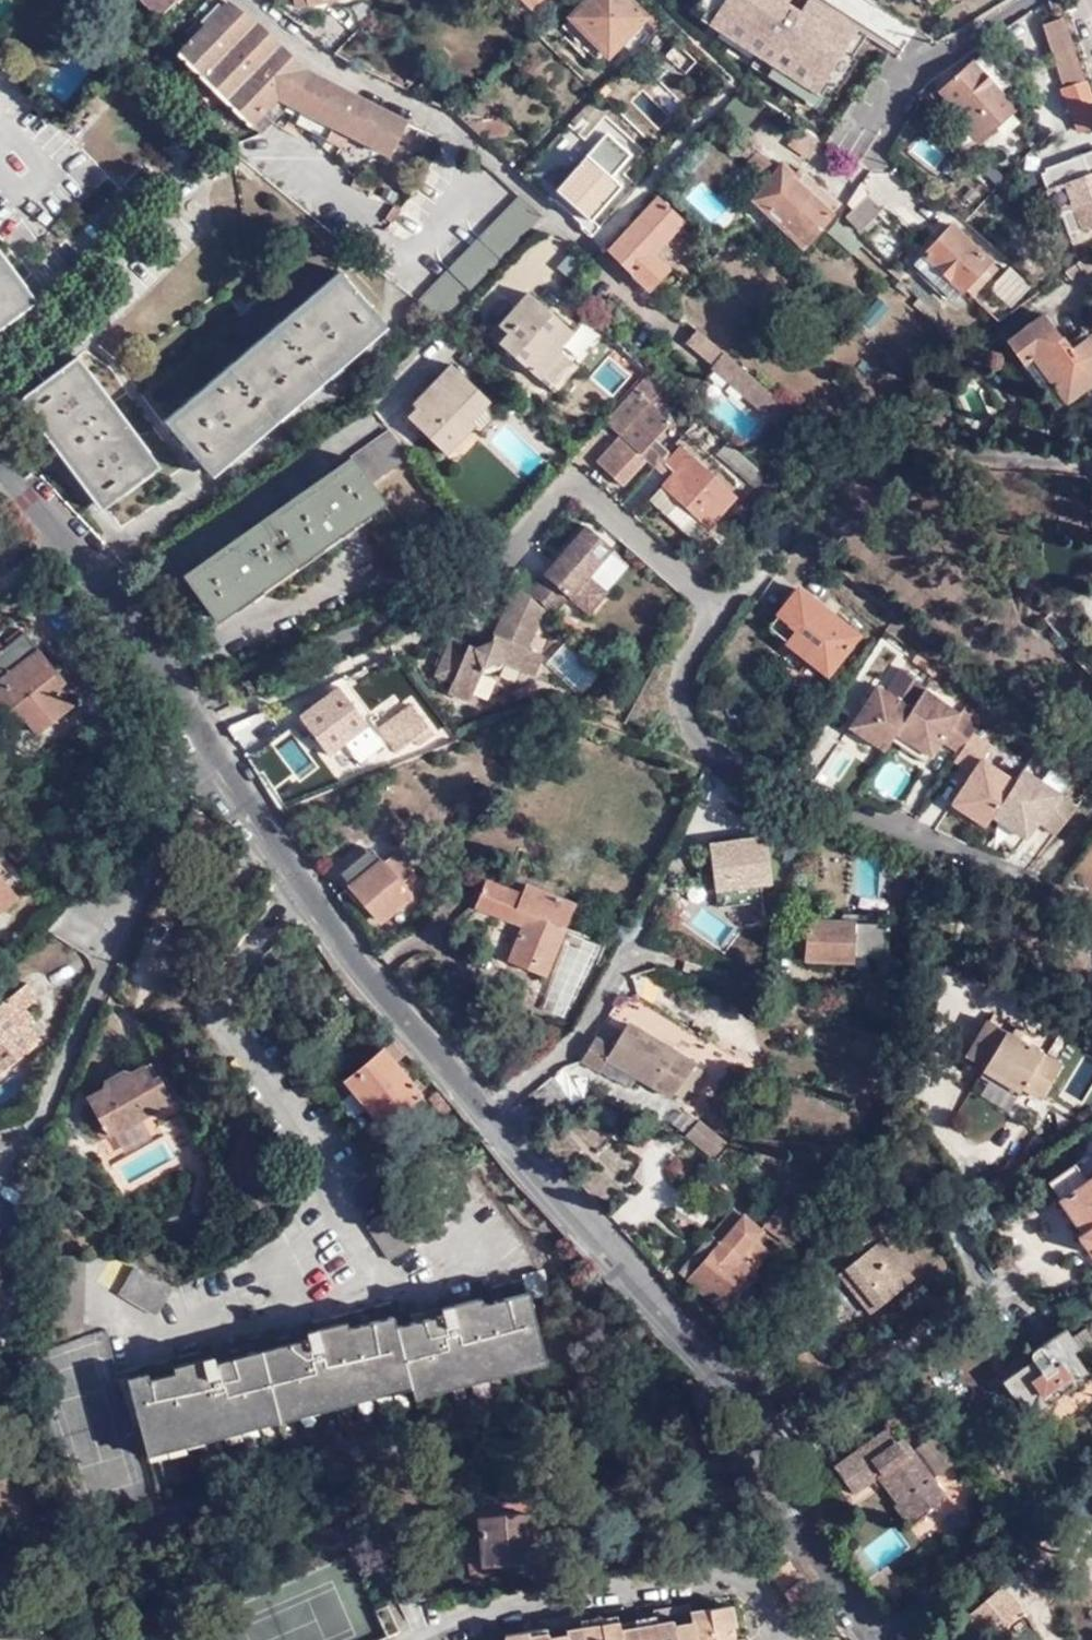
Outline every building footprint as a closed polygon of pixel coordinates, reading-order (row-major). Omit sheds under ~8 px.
[(158,22),(180,0),(141,0),(158,22)] [(227,0),(207,0),(200,7),(213,20),(230,2),(227,0)] [(543,0),(503,0),(524,19),(543,0)] [(604,65),(651,17),(634,0),(583,0),(561,21),(604,65)] [(705,20),(719,0),(704,0),(695,14),(705,20)] [(846,53),(857,36),(811,6),(800,22),(793,17),(787,13),(795,0),(719,0),(705,20),(725,34),(758,56),(762,58),(824,100),(829,93),(838,79),(853,57),(846,53)] [(230,2),(213,20),(180,54),(201,74),(206,79),(223,96),(252,123),(279,96),(331,124),(390,155),(409,121),(305,68),(262,28),(230,2)] [(1059,70),(1078,63),(1073,49),(1072,50),(1060,19),(1044,25),(1059,70)] [(337,51),(355,33),(339,20),(320,39),(337,51)] [(666,23),(658,32),(708,83),(717,74),(666,23)] [(755,60),(758,56),(725,34),(722,39),(755,60)] [(857,60),(868,44),(857,36),(846,53),(853,57),(857,60)] [(405,51),(384,75),(409,88),(430,63),(405,51)] [(980,54),(970,64),(999,95),(1010,85),(980,54)] [(824,100),(762,58),(755,68),(820,111),(827,102),(824,100)] [(1078,63),(1059,70),(1065,87),(1058,89),(1066,111),(1072,108),(1075,120),(1080,131),(1091,127),(1091,104),(1078,63)] [(999,95),(970,64),(958,76),(942,91),(940,93),(964,118),(960,123),(978,142),(1013,111),(999,95)] [(942,91),(958,76),(949,67),(933,81),(942,91)] [(201,74),(190,86),(212,107),(223,96),(206,79),(201,74)] [(829,93),(833,96),(843,82),(838,79),(829,93)] [(331,124),(279,96),(252,123),(259,130),(282,106),(297,114),(294,120),(324,137),(331,124)] [(800,153),(814,133),(796,122),(783,140),(800,153)] [(1070,233),(1091,226),(1091,146),(1069,154),(1077,177),(1063,182),(1069,201),(1060,205),(1070,233)] [(764,210),(792,178),(758,147),(750,157),(772,176),(752,199),(764,210)] [(560,196),(555,202),(583,227),(619,187),(585,156),(554,190),(560,196)] [(809,172),(802,166),(792,178),(764,210),(782,227),(810,196),(811,195),(798,183),(809,172)] [(819,185),(821,184),(809,172),(798,183),(811,195),(819,185)] [(860,180),(847,202),(850,205),(859,192),(863,185),(860,180)] [(839,204),(819,185),(811,195),(810,196),(830,215),(831,215),(839,204)] [(859,192),(850,205),(851,206),(867,192),(863,185),(859,192)] [(867,192),(851,206),(845,212),(859,228),(881,207),(867,192)] [(420,299),(441,320),(544,213),(523,194),(420,299)] [(684,221),(658,195),(608,250),(632,272),(630,274),(648,291),(670,268),(654,253),(684,221)] [(798,252),(830,215),(810,196),(782,227),(790,234),(786,240),(798,252)] [(947,222),(911,260),(951,297),(987,258),(947,222)] [(0,253),(0,329),(37,302),(0,253)] [(1089,255),(1083,259),(1074,265),(1065,271),(1072,280),(1091,267),(1091,260),(1089,255)] [(1074,265),(1083,259),(1078,255),(1071,261),(1074,265)] [(987,258),(961,287),(968,293),(993,265),(987,258)] [(987,285),(1009,306),(1029,284),(1008,263),(987,285)] [(339,273),(162,421),(205,472),(245,438),(295,396),(348,352),(382,323),(339,273)] [(574,332),(530,292),(498,324),(505,332),(497,341),(538,379),(563,353),(559,349),(574,332)] [(1042,315),(1005,343),(1021,366),(1030,359),(1056,394),(1048,400),(1057,413),(1091,385),(1091,343),(1084,333),(1065,347),(1042,315)] [(778,424),(791,410),(698,328),(687,340),(715,362),(712,366),(746,395),(750,389),(767,405),(762,410),(778,424)] [(159,467),(78,357),(25,396),(48,426),(80,470),(107,506),(159,467)] [(414,403),(408,397),(402,404),(411,414),(409,417),(446,453),(475,425),(471,421),(491,401),(455,364),(432,386),(414,403)] [(668,450),(653,437),(669,420),(649,401),(664,384),(648,371),(605,420),(620,435),(595,461),(619,484),(645,458),(654,466),(668,450)] [(426,379),(408,397),(414,403),(432,386),(426,379)] [(746,395),(762,410),(767,405),(750,389),(746,395)] [(411,455),(390,430),(187,575),(218,621),(259,592),(343,531),(384,502),(371,483),(411,455)] [(666,462),(682,445),(677,441),(668,450),(654,466),(666,478),(674,470),(666,462)] [(736,496),(682,445),(666,462),(674,470),(662,483),(708,526),(736,496)] [(550,469),(558,474),(571,460),(574,456),(569,450),(550,469)] [(662,483),(647,498),(693,541),(708,526),(662,483)] [(545,603),(554,611),(568,595),(588,613),(607,593),(589,576),(613,549),(588,526),(562,553),(566,556),(560,562),(557,558),(529,588),(535,594),(545,603)] [(557,558),(560,562),(566,556),(562,553),(557,558)] [(527,592),(516,582),(493,631),(489,640),(473,645),(467,641),(450,633),(433,670),(449,678),(444,688),(467,698),(480,669),(482,663),(495,658),(502,661),(530,675),(540,655),(526,647),(543,607),(527,592)] [(856,630),(798,583),(767,620),(826,668),(856,630)] [(535,594),(551,614),(554,611),(545,603),(535,594)] [(489,640),(493,631),(467,641),(473,645),(489,640)] [(3,642),(0,644),(0,707),(15,726),(28,717),(40,734),(75,707),(54,680),(61,675),(30,633),(9,651),(3,642)] [(501,664),(502,661),(495,658),(482,663),(480,669),(483,671),(501,664)] [(924,682),(924,681),(903,659),(888,684),(878,677),(851,719),(886,742),(893,731),(924,682)] [(978,717),(924,682),(898,724),(934,747),(943,731),(962,743),(978,717)] [(347,743),(369,729),(372,726),(340,683),(297,715),(329,757),(347,743)] [(412,741),(416,748),(433,735),(409,702),(375,726),(395,753),(412,741)] [(934,747),(898,724),(893,732),(929,754),(934,747)] [(984,749),(993,736),(974,724),(962,743),(956,751),(975,763),(955,794),(988,815),(1016,770),(984,749)] [(379,745),(369,729),(347,743),(359,761),(379,745)] [(708,842),(715,900),(731,897),(732,903),(761,899),(759,882),(770,881),(764,834),(708,842)] [(1070,865),(1070,868),(1068,877),(1087,882),(1085,891),(1091,892),(1091,839),(1070,865)] [(342,873),(384,923),(415,898),(408,888),(422,877),(400,851),(387,863),(373,847),(342,873)] [(21,896),(0,872),(0,913),(21,896)] [(512,963),(547,977),(575,906),(528,887),(524,896),(487,881),(477,908),(526,928),(512,963)] [(1085,891),(1083,904),(1091,905),(1091,892),(1085,891)] [(806,919),(805,959),(844,960),(852,960),(852,953),(884,954),(885,922),(806,919)] [(29,1008),(42,997),(30,983),(0,1007),(0,1073),(42,1039),(30,1024),(21,1014),(29,1008)] [(37,1018),(29,1008),(21,1014),(30,1024),(37,1018)] [(1065,1063),(990,1015),(967,1051),(987,1065),(983,1071),(1017,1094),(1026,1081),(1045,1094),(1065,1063)] [(592,1036),(594,1038),(596,1035),(602,1022),(600,1021),(592,1036)] [(604,1058),(668,1096),(670,1092),(690,1063),(691,1063),(623,1022),(608,1047),(594,1038),(583,1060),(581,1061),(597,1070),(604,1058)] [(594,1038),(608,1047),(617,1031),(602,1022),(596,1035),(594,1038)] [(578,1059),(581,1061),(583,1060),(594,1038),(592,1036),(578,1059)] [(402,1062),(411,1053),(399,1039),(348,1081),(384,1126),(414,1102),(422,1111),(433,1100),(402,1062)] [(670,1092),(678,1097),(685,1087),(692,1091),(705,1071),(690,1063),(670,1092)] [(96,1127),(102,1138),(172,1099),(158,1073),(152,1076),(145,1066),(131,1074),(122,1071),(108,1079),(108,1088),(90,1098),(105,1123),(96,1127)] [(631,1117),(609,1100),(596,1116),(618,1134),(626,1122),(631,1117)] [(684,1134),(712,1156),(724,1140),(696,1119),(684,1134)] [(1061,1198),(1088,1179),(1078,1164),(1051,1182),(1061,1198)] [(1088,1179),(1061,1198),(1059,1200),(1081,1233),(1078,1236),(1091,1257),(1091,1177),(1088,1179)] [(626,1222),(682,1204),(676,1184),(620,1202),(626,1222)] [(441,1227),(418,1189),(368,1220),(392,1258),(441,1227)] [(795,1213),(779,1201),(763,1225),(789,1243),(798,1230),(788,1223),(795,1213)] [(720,1239),(699,1263),(690,1255),(677,1271),(719,1307),(767,1252),(752,1239),(759,1230),(732,1206),(711,1231),(720,1239)] [(860,1233),(870,1245),(839,1272),(874,1313),(917,1277),(882,1235),(892,1226),(883,1214),(860,1233)] [(711,1231),(690,1255),(699,1263),(720,1239),(711,1231)] [(178,1289),(139,1265),(123,1293),(162,1315),(178,1289)] [(532,1290),(534,1297),(553,1293),(546,1269),(526,1273),(532,1290)] [(551,1366),(534,1297),(532,1290),(484,1302),(482,1297),(451,1305),(411,1315),(413,1322),(400,1325),(398,1317),(355,1328),(353,1321),(329,1327),(311,1332),(313,1339),(220,1362),(218,1353),(199,1358),(177,1364),(179,1371),(153,1377),(152,1370),(131,1375),(151,1455),(414,1389),(417,1399),(551,1366)] [(736,1300),(726,1312),(737,1321),(746,1310),(736,1300)] [(746,1310),(737,1321),(741,1325),(751,1313),(746,1310)] [(1078,1344),(1064,1323),(1025,1350),(1028,1354),(995,1376),(1009,1397),(1013,1393),(1028,1415),(1073,1384),(1070,1380),(1087,1370),(1072,1349),(1078,1344)] [(895,1443),(886,1431),(836,1466),(859,1496),(883,1480),(902,1506),(899,1509),(911,1525),(950,1493),(908,1440),(900,1439),(895,1443)] [(473,1576),(527,1571),(527,1562),(536,1561),(535,1545),(530,1508),(478,1513),(478,1528),(468,1528),(473,1576)] [(527,1562),(527,1571),(547,1569),(545,1543),(535,1545),(536,1561),(527,1562)] [(791,1560),(788,1562),(771,1573),(782,1588),(801,1575),(791,1560)] [(796,1604),(814,1590),(803,1576),(785,1590),(796,1604)] [(1009,1584),(962,1622),(976,1639),(989,1639),(1028,1608),(1009,1584)] [(888,1586),(878,1593),(883,1600),(892,1593),(888,1586)] [(625,1623),(572,1633),(573,1637),(561,1639),(555,1639),(736,1639),(729,1602),(708,1606),(709,1612),(689,1616),(690,1618),(680,1620),(670,1622),(667,1619),(626,1627),(625,1623)]
